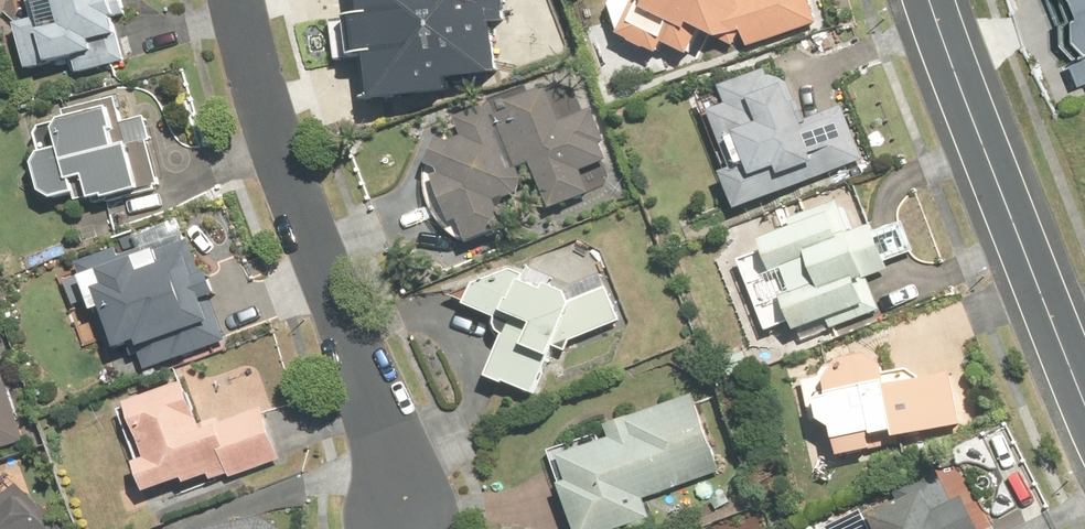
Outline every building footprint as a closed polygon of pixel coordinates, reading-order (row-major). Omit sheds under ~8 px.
[(32,20),(14,25),(25,70),(69,59),(73,76),(124,63),(113,18),(126,15),(123,0),(27,0),(32,20)] [(375,103),(450,94),(449,82),(500,76),(493,25),(506,23),(503,0),(362,0),(375,103)] [(707,44),(744,32),(749,47),(818,24),(810,0),(635,0),(619,34),(656,52),(662,41),(699,60),(707,44)] [(1084,29),(1084,0),(1074,0),(1084,29)] [(1084,85),(1084,52),(1074,56),(1084,85)] [(723,174),(738,210),(863,160),(841,106),(804,121),(781,64),(720,88),(727,105),(709,112),(732,170),(723,174)] [(445,155),(426,162),(459,247),(509,228),(499,203),(528,192),(519,168),(531,163),(550,211),(591,195),(582,171),(613,159),(593,108),(562,120),(548,84),(458,119),(462,128),(438,137),(445,155)] [(52,113),(68,182),(86,177),(92,203),(159,187),(142,118),(122,123),(116,97),(52,113)] [(849,233),(836,199),(788,218),(792,229),(758,242),(794,333),(828,320),(831,328),(880,310),(867,279),(889,270),(871,225),(849,233)] [(182,225),(77,265),(95,312),(102,309),(118,351),(138,343),(149,371),(228,340),(212,297),(217,295),(208,273),(202,276),(182,225)] [(490,374),(534,393),(555,345),(567,350),(571,341),(621,321),(608,289),(581,298),(512,269),(473,285),(464,305),(511,325),(490,374)] [(841,458),(963,433),(951,374),(888,387),(881,356),(823,368),(841,458)] [(0,366),(0,450),(26,441),(0,366)] [(202,432),(184,383),(126,405),(147,460),(134,465),(145,494),(184,479),(186,485),(209,476),(212,483),(281,456),(263,409),(202,432)] [(577,528),(622,528),(652,519),(645,499),(721,472),(695,398),(549,449),(577,528)] [(937,466),(892,487),(899,500),(849,524),(852,528),(967,528),(937,466)] [(2,473),(0,475),(0,528),(63,528),(2,473)] [(261,518),(207,528),(281,528),(261,518)]
